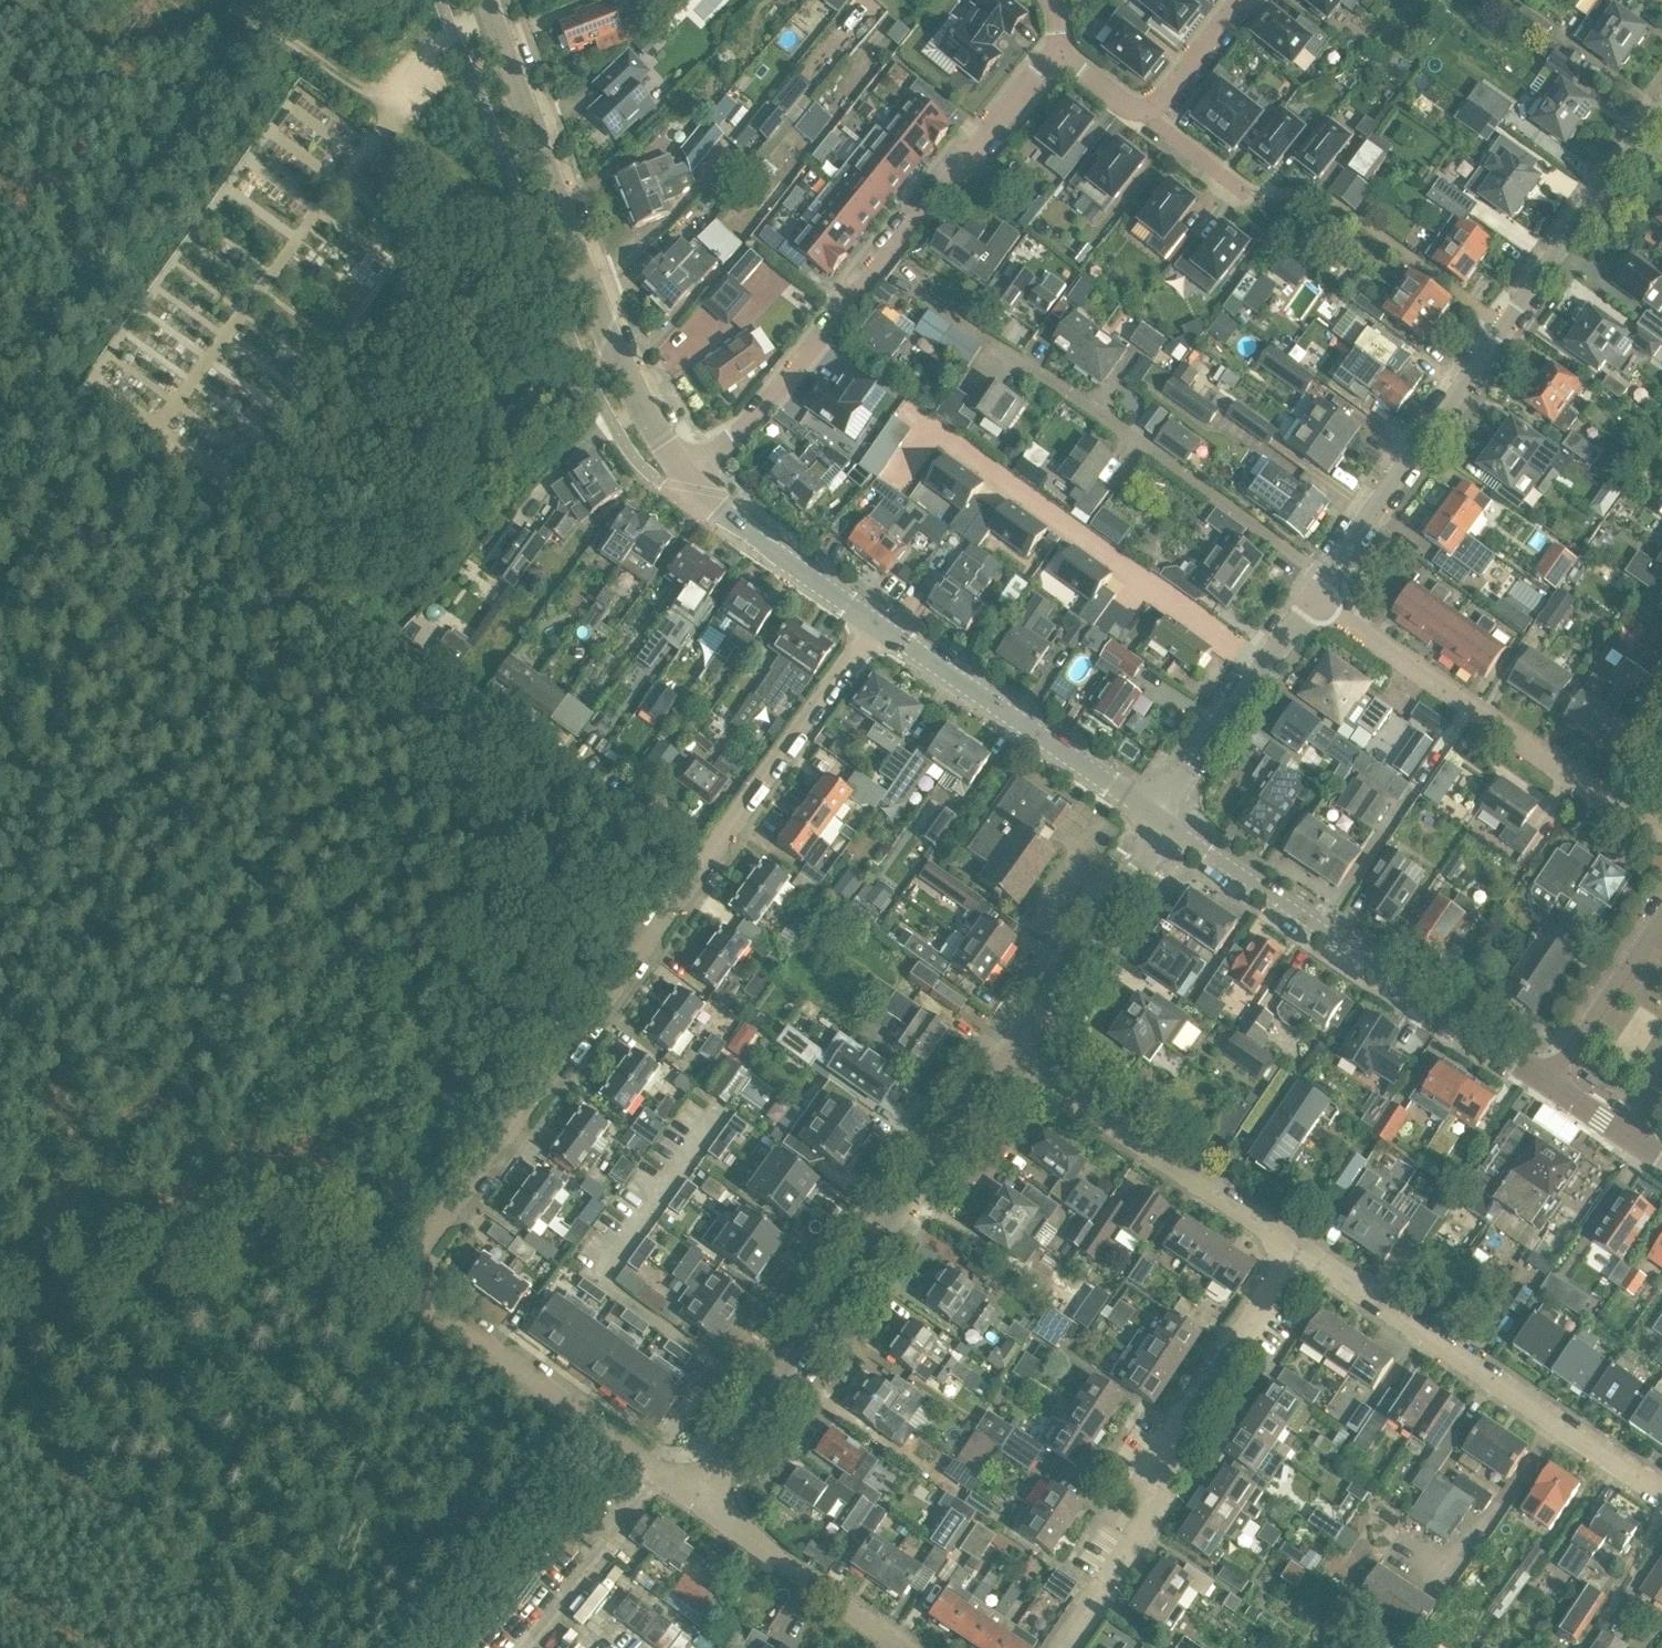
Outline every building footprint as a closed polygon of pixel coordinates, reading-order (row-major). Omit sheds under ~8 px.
[(652,20),(670,0),(636,0),(633,3),(652,20)] [(659,14),(669,23),(687,4),(682,0),(673,0),(659,14)] [(1010,0),(979,0),(974,5),(984,13),(971,30),(964,23),(941,50),(979,81),(1001,54),(992,46),(1005,30),(1010,35),(1027,14),(1010,0)] [(1142,5),(1180,35),(1188,26),(1191,28),(1201,16),(1198,14),(1200,11),(1186,0),(1145,0),(1142,5)] [(1314,8),(1311,11),(1324,20),(1326,17),(1330,20),(1342,4),(1353,13),(1363,0),(1304,0),(1314,8)] [(1587,18),(1631,49),(1645,30),(1615,8),(1603,0),(1600,0),(1587,18)] [(619,30),(609,3),(576,16),(578,20),(561,26),(570,51),(596,41),(599,52),(633,39),(628,27),(619,30)] [(1107,57),(1113,62),(1119,66),(1122,63),(1145,81),(1152,72),(1156,74),(1165,62),(1162,60),(1164,57),(1138,37),(1146,26),(1122,7),(1107,26),(1118,35),(1106,51),(1109,53),(1107,57)] [(1275,57),(1277,58),(1287,66),(1290,63),(1293,66),(1305,50),(1317,59),(1332,40),(1308,21),(1300,31),(1274,11),(1271,14),(1268,11),(1259,23),(1262,25),(1254,35),(1277,53),(1275,57)] [(1573,37),(1606,60),(1617,68),(1631,50),(1631,49),(1587,18),(1573,37)] [(900,22),(888,36),(900,46),(912,31),(900,22)] [(1470,32),(1457,23),(1451,31),(1463,41),(1470,32)] [(631,42),(642,54),(657,39),(646,26),(633,39),(631,42)] [(1569,51),(1564,59),(1575,67),(1581,59),(1569,51)] [(1537,95),(1548,103),(1578,124),(1592,105),(1573,91),(1585,74),(1575,67),(1564,59),(1556,53),(1540,76),(1547,81),(1537,95)] [(641,122),(654,110),(637,91),(637,83),(647,73),(629,54),(600,81),(611,92),(589,113),(602,127),(602,130),(608,136),(611,136),(614,140),(637,118),(641,122)] [(1207,130),(1214,136),(1242,99),(1232,91),(1239,82),(1220,67),(1204,87),(1214,95),(1194,120),(1197,123),(1194,126),(1205,134),(1207,130)] [(791,81),(770,105),(785,118),(805,93),(791,81)] [(910,91),(917,96),(900,117),(934,145),(936,147),(949,131),(947,129),(951,124),(932,108),(940,98),(919,81),(910,91)] [(1468,103),(1500,126),(1514,107),(1481,84),(1468,103)] [(1242,99),(1214,136),(1222,142),(1219,145),(1229,153),(1232,150),(1235,152),(1254,127),(1264,135),(1281,114),(1261,99),(1254,109),(1242,99)] [(1488,143),(1500,126),(1468,103),(1456,120),(1488,143)] [(1564,144),(1578,124),(1548,103),(1534,122),(1564,144)] [(757,131),(767,140),(785,118),(770,105),(768,104),(734,145),(740,150),(757,131)] [(754,156),(764,163),(765,162),(777,172),(792,154),(789,152),(802,136),(813,145),(833,119),(815,104),(795,129),(793,128),(795,125),(785,118),(767,140),(754,156)] [(876,111),(867,104),(860,113),(869,120),(876,111)] [(1039,143),(1044,146),(1055,155),(1046,166),(1065,182),(1084,157),(1074,149),(1094,123),(1070,104),(1051,127),(1048,124),(1039,137),(1042,139),(1039,143)] [(737,105),(725,121),(735,128),(747,113),(737,105)] [(1296,142),(1306,150),(1323,129),(1312,121),(1309,125),(1288,109),(1254,153),(1262,159),(1259,163),(1269,170),(1272,167),(1274,169),(1296,142)] [(885,135),(920,163),(934,145),(900,117),(886,134),(885,135)] [(1366,140),(1377,125),(1367,118),(1356,133),(1366,140)] [(1355,135),(1334,119),(1299,163),(1307,169),(1305,173),(1315,180),(1317,177),(1320,180),(1355,135)] [(684,160),(685,164),(689,175),(690,176),(724,136),(706,122),(681,152),(684,160)] [(652,145),(664,131),(656,123),(643,137),(652,145)] [(877,128),(862,147),(904,182),(920,163),(885,135),(886,134),(877,127),(877,128)] [(1374,133),(1367,143),(1386,158),(1394,147),(1374,133)] [(832,135),(823,146),(832,154),(841,142),(832,135)] [(1503,137),(1481,167),(1482,168),(1525,199),(1528,194),(1532,194),(1536,187),(1536,183),(1539,179),(1529,172),(1537,162),(1503,137)] [(1090,161),(1070,185),(1105,213),(1145,163),(1135,155),(1138,152),(1126,142),(1123,145),(1121,143),(1100,169),(1090,161)] [(1365,142),(1346,168),(1368,184),(1387,158),(1365,142)] [(823,146),(814,157),(823,165),(832,154),(823,146)] [(846,165),(889,200),(904,182),(862,147),(846,165)] [(614,179),(625,204),(657,191),(657,189),(667,185),(667,184),(672,182),(688,175),(689,175),(685,164),(674,168),(670,156),(647,166),(614,179)] [(764,163),(749,181),(762,192),(778,173),(777,172),(765,162),(764,163)] [(846,165),(831,184),(874,219),(889,200),(846,165)] [(1482,168),(1466,190),(1509,221),(1514,213),(1518,213),(1522,206),(1522,203),(1525,199),(1482,168)] [(1330,192),(1354,210),(1371,187),(1346,170),(1330,192)] [(635,229),(667,216),(663,204),(680,197),(693,185),(690,176),(689,175),(688,175),(672,182),(667,184),(667,185),(657,189),(657,191),(625,204),(635,229)] [(1433,190),(1470,216),(1478,205),(1441,179),(1433,190)] [(1171,183),(1131,234),(1166,261),(1186,237),(1175,228),(1195,202),(1193,200),(1195,197),(1183,188),(1181,191),(1171,183)] [(874,219),(831,184),(816,202),(825,209),(859,237),(874,219)] [(806,195),(798,188),(784,206),(792,212),(806,195)] [(1465,224),(1470,216),(1433,190),(1427,198),(1465,224)] [(1025,231),(1047,203),(1035,193),(1013,221),(1025,231)] [(1661,226),(1661,208),(1653,220),(1661,226)] [(824,210),(809,228),(844,256),(845,255),(859,237),(825,209),(824,210)] [(1463,224),(1453,217),(1439,236),(1478,264),(1492,245),(1463,224)] [(971,220),(962,233),(977,243),(986,231),(971,220)] [(721,266),(741,245),(716,221),(697,241),(701,245),(689,258),(654,297),(651,300),(667,316),(703,278),(718,263),(721,266)] [(951,225),(933,250),(985,288),(1021,238),(1007,227),(989,252),(977,243),(962,233),(951,225)] [(1194,244),(1175,268),(1210,296),(1249,245),(1240,237),(1242,234),(1230,225),(1228,228),(1225,226),(1205,252),(1194,244)] [(846,258),(809,228),(793,247),(768,227),(759,238),(779,253),(800,271),(809,260),(828,276),(832,271),(834,272),(846,258)] [(1299,237),(1315,248),(1321,238),(1306,227),(1299,237)] [(1038,241),(1028,234),(1019,247),(1028,254),(1038,241)] [(1464,284),(1478,264),(1439,236),(1425,256),(1464,284)] [(701,245),(697,241),(695,240),(686,250),(677,241),(638,281),(654,297),(689,258),(701,245)] [(1086,242),(1073,258),(1080,264),(1093,247),(1086,242)] [(762,262),(750,251),(728,276),(726,274),(700,304),(727,328),(753,298),(740,286),(762,262)] [(1285,254),(1273,271),(1287,281),(1299,264),(1285,254)] [(1613,282),(1642,303),(1658,314),(1661,309),(1661,281),(1659,279),(1645,268),(1630,258),(1613,282)] [(1056,301),(1066,286),(1051,275),(1041,290),(1033,284),(1036,281),(1016,266),(992,301),(1011,315),(1024,298),(1031,303),(1030,304),(1046,316),(1056,301)] [(1398,294),(1437,323),(1451,302),(1412,274),(1398,294)] [(1276,285),(1264,277),(1243,305),(1256,314),(1276,285)] [(1067,298),(1072,302),(1080,308),(1095,287),(1082,278),(1067,298)] [(885,285),(878,295),(889,303),(896,293),(885,285)] [(1423,342),(1437,323),(1398,294),(1384,313),(1386,314),(1423,342)] [(1355,304),(1361,309),(1380,323),(1386,314),(1384,313),(1361,296),(1355,304)] [(882,304),(856,339),(889,363),(909,336),(895,327),(902,317),(893,310),(892,312),(882,304)] [(1580,329),(1622,358),(1631,346),(1652,361),(1661,347),(1661,345),(1638,328),(1630,338),(1626,335),(1606,319),(1594,311),(1592,313),(1586,313),(1581,321),(1581,323),(1582,327),(1580,329)] [(1077,366),(1101,333),(1075,313),(1053,343),(1069,355),(1067,359),(1077,366)] [(941,346),(952,329),(930,314),(917,333),(940,348),(941,346)] [(1224,314),(1209,332),(1222,342),(1237,324),(1224,314)] [(1638,328),(1661,345),(1661,324),(1648,314),(1638,328)] [(1131,343),(1155,360),(1168,343),(1143,325),(1131,343)] [(1369,332),(1355,350),(1360,353),(1385,372),(1386,371),(1399,380),(1382,402),(1381,403),(1395,414),(1406,400),(1409,403),(1419,391),(1415,388),(1426,374),(1400,354),(1405,348),(1376,326),(1371,334),(1369,332)] [(941,346),(940,348),(969,367),(982,348),(952,329),(941,346)] [(1569,344),(1566,348),(1599,372),(1602,368),(1606,363),(1606,362),(1621,373),(1625,375),(1631,380),(1638,370),(1622,358),(1580,329),(1579,330),(1574,331),(1568,338),(1568,340),(1569,344)] [(723,394),(766,362),(745,333),(702,365),(723,394)] [(1101,333),(1077,366),(1103,384),(1126,351),(1101,333)] [(1190,336),(1178,341),(1191,351),(1198,342),(1190,336)] [(1258,365),(1303,397),(1316,379),(1271,347),(1258,365)] [(1385,372),(1360,353),(1355,350),(1333,379),(1350,391),(1357,382),(1371,392),(1370,393),(1382,402),(1399,380),(1386,371),(1385,372)] [(1175,377),(1189,388),(1199,375),(1184,364),(1175,377)] [(1550,364),(1536,383),(1567,406),(1581,387),(1550,364)] [(822,383),(806,409),(842,432),(859,407),(856,405),(870,383),(847,368),(833,390),(822,383)] [(1189,389),(1189,388),(1175,377),(1163,394),(1208,426),(1220,411),(1189,389)] [(1628,390),(1609,377),(1602,387),(1621,400),(1628,390)] [(1025,405),(992,382),(979,400),(976,398),(969,407),(1006,432),(1025,405)] [(1522,402),(1566,434),(1580,415),(1567,406),(1536,383),(1522,402)] [(966,434),(972,425),(958,416),(970,399),(955,389),(938,415),(966,434)] [(1278,432),(1237,403),(1227,416),(1269,446),(1278,432)] [(1304,425),(1343,454),(1346,449),(1349,451),(1356,440),(1354,438),(1359,431),(1319,403),(1304,425)] [(1587,405),(1580,415),(1591,423),(1598,413),(1587,405)] [(1512,422),(1495,446),(1526,467),(1543,445),(1512,422)] [(1170,423),(1155,443),(1170,454),(1185,465),(1200,445),(1170,423)] [(1341,457),(1343,454),(1304,425),(1289,447),(1328,475),(1333,468),(1336,469),(1343,459),(1341,457)] [(1573,433),(1554,459),(1583,480),(1602,454),(1573,433)] [(1091,520),(1111,492),(1096,481),(1113,458),(1088,440),(1062,476),(1079,488),(1071,499),(1079,504),(1076,509),(1091,520)] [(1035,443),(1015,470),(1040,488),(1050,474),(1042,468),(1051,454),(1035,443)] [(868,444),(855,463),(875,477),(888,459),(868,444)] [(779,469),(770,479),(789,496),(826,455),(825,454),(815,445),(799,464),(781,448),(769,460),(779,469)] [(1479,467),(1502,484),(1495,494),(1517,510),(1533,488),(1544,496),(1552,486),(1541,478),(1526,467),(1495,446),(1479,467)] [(826,455),(789,496),(807,512),(827,490),(851,463),(844,457),(832,447),(825,454),(826,455)] [(1000,459),(1012,467),(1019,458),(1007,449),(1000,459)] [(943,454),(924,481),(963,509),(983,482),(943,454)] [(565,520),(571,510),(574,508),(573,507),(579,498),(607,478),(595,460),(551,490),(559,501),(556,514),(555,513),(536,540),(522,530),(490,575),(513,591),(553,536),(564,519),(565,520)] [(1268,471),(1260,481),(1316,522),(1329,504),(1298,482),(1298,483),(1273,464),(1268,471)] [(1637,475),(1646,481),(1652,472),(1643,466),(1637,475)] [(1559,475),(1548,468),(1541,478),(1552,486),(1552,485),(1559,476),(1559,475)] [(579,498),(573,507),(574,508),(571,510),(580,523),(619,495),(607,478),(579,498)] [(855,555),(866,563),(904,513),(911,504),(878,480),(871,489),(885,499),(849,546),(857,552),(855,555)] [(1304,540),(1316,522),(1260,481),(1249,496),(1262,506),(1275,515),(1273,517),(1304,540)] [(1464,482),(1440,516),(1467,536),(1491,502),(1464,482)] [(1012,502),(992,530),(1032,558),(1052,531),(1012,502)] [(904,513),(866,563),(877,572),(879,569),(886,576),(906,550),(900,544),(917,523),(921,526),(941,542),(951,529),(931,514),(929,517),(911,504),(904,513)] [(619,568),(629,553),(649,524),(627,508),(607,538),(611,541),(601,555),(619,568)] [(1104,509),(1091,527),(1119,547),(1132,528),(1104,509)] [(1235,575),(1245,582),(1262,558),(1240,541),(1247,530),(1217,509),(1206,524),(1224,536),(1209,557),(1235,575)] [(1480,578),(1496,556),(1467,536),(1440,516),(1424,538),(1442,551),(1433,563),(1462,585),(1472,572),(1480,578)] [(574,526),(565,520),(564,519),(553,536),(562,542),(574,526)] [(649,524),(629,553),(648,566),(638,580),(648,587),(657,573),(652,569),(672,540),(649,524)] [(1534,574),(1557,589),(1577,559),(1555,544),(1534,574)] [(655,610),(630,645),(640,652),(654,633),(665,619),(705,562),(687,548),(666,578),(677,586),(658,612),(655,610)] [(1058,576),(1097,604),(1117,577),(1077,549),(1058,576)] [(1661,584),(1661,558),(1658,565),(1640,553),(1626,574),(1648,589),(1653,593),(1660,583),(1661,584)] [(929,605),(948,619),(982,570),(971,562),(972,561),(971,560),(971,559),(964,554),(929,605)] [(1191,564),(1174,587),(1196,603),(1204,592),(1227,608),(1245,582),(1235,575),(1209,557),(1200,570),(1191,564)] [(705,562),(665,619),(673,624),(682,611),(694,619),(725,575),(705,562)] [(918,575),(906,567),(899,577),(911,586),(918,575)] [(543,569),(529,572),(531,582),(545,579),(543,569)] [(1573,569),(1566,580),(1575,586),(1582,575),(1573,569)] [(982,570),(948,619),(968,633),(986,606),(978,600),(994,578),(982,570)] [(1412,634),(1444,588),(1437,584),(1430,595),(1413,583),(1392,612),(1399,617),(1396,622),(1412,634)] [(715,656),(715,657),(758,596),(740,584),(720,613),(721,613),(710,629),(717,634),(706,649),(715,656)] [(605,588),(582,623),(593,630),(616,596),(605,588)] [(1438,645),(1459,615),(1443,604),(1451,593),(1444,588),(1412,634),(1428,646),(1432,641),(1438,645)] [(1632,613),(1649,624),(1660,609),(1652,603),(1657,595),(1653,593),(1648,589),(1647,589),(1632,613)] [(1560,590),(1539,621),(1554,632),(1575,601),(1560,590)] [(755,637),(775,609),(758,596),(715,657),(706,670),(715,676),(724,663),(735,648),(743,653),(754,637),(755,637)] [(1032,635),(1043,618),(1046,620),(1054,608),(1036,596),(1028,607),(1030,609),(1019,626),(1018,625),(998,654),(1030,676),(1050,648),(1032,635)] [(1534,624),(1506,605),(1498,616),(1526,635),(1534,624)] [(1661,660),(1661,613),(1660,612),(1651,625),(1626,662),(1650,678),(1661,660)] [(1458,666),(1489,620),(1483,616),(1475,627),(1459,615),(1438,645),(1445,650),(1441,655),(1458,666)] [(1196,672),(1212,651),(1167,618),(1151,640),(1196,672)] [(740,731),(762,703),(763,702),(772,690),(811,634),(790,619),(770,648),(780,655),(770,669),(772,671),(754,696),(750,696),(730,723),(740,731)] [(1489,620),(1458,666),(1474,678),(1477,673),(1485,678),(1505,648),(1488,636),(1496,625),(1489,620)] [(1089,631),(1076,622),(1063,642),(1075,650),(1089,631)] [(1108,634),(1123,644),(1131,633),(1116,623),(1108,634)] [(1083,645),(1097,655),(1108,638),(1093,629),(1083,645)] [(452,675),(471,650),(448,633),(429,659),(452,675)] [(654,633),(640,652),(641,653),(636,660),(649,670),(669,644),(654,633)] [(798,698),(812,678),(832,649),(811,634),(772,690),(763,702),(762,703),(773,711),(788,691),(798,698)] [(1133,679),(1143,664),(1144,664),(1113,642),(1102,658),(1096,667),(1108,676),(1105,681),(1092,699),(1097,703),(1091,711),(1118,729),(1142,695),(1127,685),(1132,679),(1133,679)] [(1553,713),(1575,681),(1530,651),(1509,683),(1553,713)] [(522,700),(538,678),(509,657),(494,679),(522,700)] [(1302,696),(1340,722),(1342,720),(1356,730),(1359,726),(1374,736),(1393,710),(1377,698),(1374,703),(1360,694),(1367,684),(1329,657),(1302,696)] [(1606,706),(1625,679),(1616,673),(1606,687),(1594,678),(1583,693),(1564,721),(1586,736),(1606,706)] [(864,716),(875,724),(896,693),(872,676),(851,707),(864,716)] [(1606,706),(1586,736),(1608,751),(1627,723),(1615,715),(1625,699),(1624,699),(1634,685),(1625,679),(1606,706)] [(659,722),(676,698),(659,685),(641,710),(659,722)] [(896,693),(875,724),(901,742),(922,711),(896,693)] [(567,699),(550,721),(575,739),(591,717),(567,699)] [(1362,753),(1319,723),(1295,706),(1282,725),(1279,723),(1271,733),(1274,735),(1274,736),(1298,754),(1308,739),(1351,771),(1352,769),(1362,753)] [(1447,727),(1449,723),(1435,713),(1426,726),(1441,736),(1447,727)] [(945,772),(967,742),(946,728),(926,756),(917,751),(912,758),(894,784),(887,794),(886,794),(882,801),(885,802),(889,804),(893,805),(897,804),(901,803),(905,801),(908,797),(910,794),(911,790),(926,772),(934,764),(945,772)] [(847,766),(854,756),(834,742),(827,752),(847,766)] [(967,742),(945,772),(960,782),(953,792),(961,798),(989,758),(967,742)] [(1279,766),(1288,753),(1273,742),(1263,756),(1267,759),(1278,767),(1279,766)] [(659,779),(677,756),(659,743),(642,767),(659,779)] [(878,774),(894,784),(912,758),(896,747),(878,774)] [(1405,752),(1394,768),(1408,778),(1419,762),(1405,752)] [(1362,753),(1352,769),(1400,801),(1410,785),(1362,753)] [(693,794),(711,769),(693,756),(675,781),(693,794)] [(1279,766),(1278,767),(1267,759),(1254,778),(1265,785),(1238,825),(1266,844),(1292,805),(1289,802),(1293,796),(1303,803),(1313,790),(1279,766)] [(711,769),(693,794),(709,806),(727,781),(711,769)] [(885,793),(856,773),(843,790),(826,777),(808,801),(833,819),(848,798),(861,808),(868,807),(873,810),(885,793)] [(1051,800),(1015,775),(962,849),(988,867),(980,878),(979,878),(977,879),(979,880),(978,881),(994,892),(992,895),(998,899),(1000,897),(1016,908),(1016,907),(1017,908),(1018,906),(1017,905),(1025,894),(1026,895),(1028,893),(1027,893),(1035,881),(1035,882),(1037,880),(1036,880),(1044,868),(1045,869),(1046,867),(1045,867),(1053,855),(1054,856),(1055,855),(1054,854),(1055,853),(1039,842),(1040,839),(1035,836),(1043,824),(1054,832),(1070,809),(1053,798),(1051,800)] [(1522,856),(1538,833),(1525,824),(1537,806),(1501,781),(1482,808),(1508,826),(1499,840),(1522,856)] [(1369,830),(1387,804),(1354,782),(1337,808),(1325,800),(1288,855),(1337,888),(1374,833),(1369,830)] [(817,841),(833,819),(808,801),(792,823),(817,841)] [(920,838),(936,850),(956,821),(941,809),(920,838)] [(801,864),(817,841),(792,823),(776,845),(801,864)] [(856,834),(845,826),(839,834),(850,842),(856,834)] [(1563,913),(1598,862),(1576,847),(1575,850),(1569,846),(1563,847),(1560,852),(1558,851),(1535,885),(1536,886),(1532,892),(1534,904),(1549,914),(1554,907),(1563,913)] [(1409,863),(1389,850),(1372,875),(1383,883),(1366,908),(1391,925),(1418,886),(1401,875),(1409,863)] [(1464,864),(1454,857),(1449,864),(1459,871),(1464,864)] [(1598,862),(1563,913),(1586,928),(1594,915),(1598,918),(1606,908),(1611,911),(1632,879),(1601,858),(1598,862)] [(997,963),(1014,940),(984,919),(992,908),(929,863),(919,878),(970,914),(963,923),(973,930),(965,941),(997,963)] [(763,864),(746,886),(771,904),(788,882),(763,864)] [(818,887),(825,877),(807,864),(800,874),(818,887)] [(851,868),(831,892),(846,903),(865,879),(851,868)] [(738,897),(730,909),(745,920),(739,928),(758,942),(764,934),(754,927),(771,904),(746,886),(738,897)] [(873,888),(865,901),(879,911),(888,899),(873,888)] [(1203,900),(1192,892),(1171,923),(1166,919),(1157,933),(1162,936),(1141,968),(1177,992),(1207,948),(1216,955),(1238,923),(1235,921),(1237,919),(1226,912),(1225,914),(1215,908),(1216,905),(1205,897),(1203,900)] [(1454,904),(1446,899),(1440,894),(1410,937),(1440,958),(1463,925),(1469,928),(1476,918),(1471,914),(1477,906),(1460,895),(1454,904)] [(795,922),(809,932),(816,922),(802,912),(795,922)] [(1576,943),(1586,928),(1563,913),(1554,928),(1548,924),(1542,933),(1538,930),(1530,943),(1534,946),(1502,993),(1535,1014),(1581,946),(1576,943)] [(802,941),(809,932),(795,922),(788,931),(796,936),(801,940),(802,941)] [(718,935),(707,952),(731,970),(748,947),(766,960),(772,952),(758,942),(739,928),(733,936),(731,935),(723,929),(718,935)] [(965,942),(953,933),(944,947),(945,953),(941,958),(930,951),(931,949),(912,935),(902,949),(921,964),(940,978),(941,976),(942,977),(951,966),(981,987),(997,963),(965,941),(965,942)] [(789,958),(802,941),(801,940),(796,936),(783,954),(789,958)] [(1245,953),(1235,947),(1204,992),(1221,1003),(1235,982),(1254,995),(1282,953),(1259,938),(1249,952),(1247,951),(1245,953)] [(707,952),(690,974),(715,993),(731,970),(707,952)] [(928,994),(940,978),(921,964),(909,981),(928,994)] [(1306,1030),(1313,1019),(1326,1028),(1330,1023),(1338,1028),(1353,1005),(1333,991),(1330,996),(1301,976),(1301,977),(1294,972),(1278,995),(1285,999),(1278,1011),(1279,1017),(1282,1021),(1283,1023),(1285,1025),(1287,1027),(1291,1029),(1294,1030),(1297,1031),(1300,1031),(1306,1030)] [(750,983),(764,993),(771,983),(757,974),(750,983)] [(920,1010),(898,996),(877,981),(865,999),(878,1008),(892,1018),(907,1029),(907,1030),(938,1051),(951,1032),(920,1010)] [(957,1014),(967,999),(940,981),(930,995),(957,1014)] [(743,993),(757,1002),(764,993),(750,983),(743,993)] [(662,1013),(686,1031),(703,1008),(678,990),(662,1013)] [(1191,1018),(1157,995),(1150,1005),(1140,998),(1125,1018),(1164,1045),(1170,1049),(1191,1018)] [(1238,1033),(1262,1050),(1270,1038),(1264,1034),(1275,1019),(1257,1006),(1238,1033)] [(871,1019),(885,1029),(892,1018),(878,1008),(871,1019)] [(669,1054),(686,1031),(662,1013),(645,1036),(669,1054)] [(1338,1039),(1348,1045),(1340,1058),(1371,1076),(1374,1071),(1394,1083),(1407,1061),(1388,1049),(1398,1033),(1394,1031),(1396,1028),(1382,1019),(1380,1022),(1367,1014),(1354,1035),(1344,1029),(1338,1039)] [(1151,1064),(1164,1045),(1125,1018),(1112,1037),(1151,1064)] [(757,1032),(745,1023),(736,1035),(744,1041),(752,1039),(757,1032)] [(820,1053),(787,1030),(776,1044),(809,1068),(815,1060),(820,1053)] [(938,1051),(907,1030),(904,1033),(899,1030),(894,1037),(899,1041),(894,1047),(925,1069),(938,1051)] [(1276,1060),(1262,1050),(1238,1033),(1223,1054),(1262,1081),(1276,1060)] [(879,1072),(883,1066),(839,1035),(824,1056),(820,1053),(815,1060),(829,1069),(880,1105),(895,1083),(879,1072)] [(705,1045),(718,1055),(726,1045),(712,1036),(705,1045)] [(712,1064),(718,1055),(705,1045),(698,1054),(712,1064)] [(616,1074),(641,1092),(658,1070),(633,1052),(616,1074)] [(726,1104),(749,1073),(733,1062),(711,1093),(726,1104)] [(1445,1122),(1472,1081),(1443,1062),(1429,1083),(1430,1083),(1425,1090),(1420,1086),(1411,1101),(1445,1122)] [(624,1115),(641,1092),(616,1074),(599,1097),(624,1115)] [(686,1095),(694,1086),(680,1075),(672,1085),(686,1095)] [(1445,1123),(1441,1129),(1432,1144),(1450,1155),(1459,1141),(1449,1134),(1458,1119),(1475,1130),(1497,1096),(1476,1083),(1475,1083),(1472,1081),(1445,1122),(1445,1123)] [(822,1093),(806,1114),(814,1119),(816,1121),(857,1150),(860,1147),(861,1147),(862,1148),(873,1134),(872,1133),(870,1132),(873,1128),(849,1110),(856,1100),(855,1100),(846,1093),(832,1083),(830,1082),(829,1083),(822,1093)] [(1331,1124),(1340,1111),(1300,1084),(1251,1157),(1280,1177),(1290,1162),(1294,1165),(1304,1151),(1300,1148),(1321,1117),(1331,1124)] [(667,1097),(653,1116),(666,1126),(680,1107),(667,1097)] [(1228,1142),(1250,1109),(1236,1100),(1214,1133),(1228,1142)] [(1371,1134),(1391,1146),(1411,1116),(1392,1103),(1382,1117),(1374,1129),(1371,1134)] [(566,1132),(591,1149),(607,1127),(583,1109),(566,1132)] [(1371,1109),(1362,1122),(1374,1129),(1382,1117),(1371,1109)] [(630,1131),(651,1146),(658,1138),(666,1126),(653,1116),(645,1110),(636,1123),(630,1131)] [(790,1137),(783,1146),(790,1150),(810,1165),(817,1154),(833,1166),(841,1172),(845,1168),(847,1169),(856,1157),(857,1155),(855,1153),(857,1150),(816,1121),(814,1119),(806,1114),(791,1134),(790,1137)] [(1580,1157),(1520,1116),(1513,1126),(1510,1124),(1488,1157),(1491,1159),(1484,1170),(1481,1168),(1457,1202),(1492,1227),(1506,1208),(1540,1232),(1561,1203),(1555,1199),(1576,1169),(1573,1167),(1580,1157)] [(727,1127),(717,1140),(728,1148),(737,1135),(741,1138),(748,1128),(734,1117),(727,1127)] [(630,1131),(622,1142),(633,1151),(634,1150),(636,1152),(644,1141),(630,1131)] [(599,1156),(591,1149),(566,1132),(549,1154),(574,1172),(584,1159),(592,1165),(599,1156)] [(1071,1185),(1087,1162),(1079,1157),(1079,1156),(1046,1133),(1030,1156),(1071,1185)] [(719,1160),(728,1148),(717,1140),(708,1153),(719,1160)] [(761,1171),(804,1202),(818,1182),(775,1151),(761,1171)] [(615,1168),(628,1178),(635,1168),(622,1158),(615,1168)] [(621,1187),(628,1178),(615,1168),(607,1177),(621,1187)] [(521,1193),(555,1218),(562,1208),(553,1201),(562,1188),(538,1170),(521,1193)] [(789,1222),(804,1202),(761,1171),(746,1191),(789,1222)] [(1364,1248),(1389,1211),(1379,1204),(1385,1194),(1375,1187),(1381,1179),(1368,1171),(1348,1201),(1360,1210),(1344,1234),(1364,1248)] [(701,1172),(698,1176),(706,1182),(709,1178),(701,1172)] [(706,1182),(700,1190),(726,1208),(733,1198),(725,1192),(726,1190),(709,1178),(706,1182)] [(678,1194),(689,1202),(698,1189),(687,1181),(678,1194)] [(1075,1193),(1059,1181),(1050,1194),(1090,1222),(1106,1200),(1082,1183),(1075,1193)] [(1017,1201),(1004,1191),(990,1211),(1033,1241),(1057,1208),(1028,1187),(1017,1201)] [(1141,1244),(1166,1207),(1139,1188),(1124,1210),(1111,1201),(1099,1220),(1079,1250),(1094,1259),(1113,1230),(1116,1226),(1141,1244)] [(606,1192),(598,1202),(605,1208),(613,1198),(606,1192)] [(548,1227),(555,1218),(521,1193),(504,1216),(529,1234),(531,1232),(539,1221),(548,1227)] [(1630,1251),(1655,1213),(1626,1193),(1606,1224),(1594,1242),(1622,1262),(1629,1251),(1630,1251)] [(679,1215),(689,1202),(678,1194),(668,1207),(679,1215)] [(1389,1211),(1364,1248),(1385,1262),(1401,1238),(1419,1250),(1439,1219),(1421,1206),(1409,1224),(1389,1211)] [(741,1209),(727,1229),(770,1260),(784,1240),(741,1209)] [(976,1230),(1025,1265),(1038,1245),(1033,1241),(990,1211),(987,1216),(983,1216),(979,1223),(980,1226),(976,1230)] [(570,1229),(583,1239),(590,1229),(576,1219),(570,1229)] [(1092,1227),(1080,1219),(1065,1241),(1077,1249),(1092,1227)] [(1186,1265),(1207,1235),(1183,1219),(1163,1249),(1186,1265)] [(716,1222),(702,1242),(712,1249),(755,1280),(770,1260),(727,1229),(716,1222)] [(506,1251),(514,1241),(494,1225),(486,1235),(506,1251)] [(576,1248),(583,1239),(570,1229),(563,1239),(576,1248)] [(1210,1281),(1230,1250),(1207,1235),(1186,1265),(1210,1281)] [(637,1251),(648,1259),(657,1246),(646,1238),(637,1251)] [(509,1252),(517,1259),(527,1245),(523,1242),(518,1239),(508,1252),(509,1252)] [(1651,1260),(1661,1268),(1661,1243),(1651,1260)] [(527,1245),(517,1259),(525,1265),(536,1252),(533,1250),(527,1246),(527,1245)] [(1230,1250),(1210,1281),(1233,1296),(1254,1266),(1230,1250)] [(638,1272),(648,1259),(637,1251),(627,1264),(638,1272)] [(488,1297),(506,1273),(484,1256),(465,1281),(488,1297)] [(1143,1256),(1127,1280),(1139,1288),(1155,1264),(1143,1256)] [(701,1264),(685,1286),(689,1288),(734,1321),(750,1299),(715,1274),(711,1271),(701,1264)] [(934,1286),(986,1323),(994,1312),(983,1304),(987,1299),(973,1289),(974,1289),(946,1269),(934,1286)] [(1634,1296),(1645,1278),(1633,1271),(1622,1288),(1634,1296)] [(506,1273),(488,1297),(511,1314),(529,1290),(506,1273)] [(1541,1293),(1580,1317),(1591,1301),(1551,1276),(1541,1293)] [(589,1296),(595,1287),(584,1279),(578,1288),(589,1296)] [(674,1280),(668,1288),(676,1294),(682,1285),(674,1280)] [(982,1336),(989,1325),(986,1323),(934,1286),(922,1303),(939,1315),(964,1331),(967,1326),(982,1336)] [(595,1287),(589,1296),(600,1304),(606,1295),(595,1287)] [(689,1288),(678,1303),(685,1308),(680,1316),(718,1343),(729,1328),(734,1321),(689,1288)] [(1073,1320),(1087,1330),(1109,1300),(1095,1290),(1073,1320)] [(551,1349),(583,1304),(569,1293),(564,1300),(556,1295),(528,1334),(551,1349)] [(1184,1318),(1192,1306),(1181,1299),(1174,1311),(1184,1318)] [(1112,1311),(1128,1321),(1134,1312),(1119,1301),(1112,1311)] [(572,1365),(600,1326),(593,1321),(598,1314),(583,1304),(551,1349),(572,1365)] [(1553,1374),(1583,1331),(1582,1331),(1575,1340),(1553,1326),(1560,1316),(1543,1305),(1514,1348),(1553,1374)] [(1192,1306),(1184,1318),(1209,1334),(1216,1322),(1192,1306)] [(632,1327),(638,1318),(627,1310),(620,1319),(632,1327)] [(1071,1325),(1047,1310),(1032,1334),(1056,1349),(1071,1325)] [(1122,1330),(1128,1321),(1112,1311),(1106,1320),(1122,1330)] [(1326,1359),(1346,1329),(1323,1313),(1303,1344),(1326,1359)] [(1154,1338),(1184,1358),(1200,1335),(1170,1314),(1154,1338)] [(1652,1331),(1661,1337),(1661,1316),(1652,1331)] [(638,1318),(632,1327),(643,1335),(649,1326),(638,1318)] [(1108,1325),(1100,1319),(1094,1328),(1102,1334),(1108,1325)] [(950,1375),(964,1385),(972,1374),(946,1356),(950,1351),(936,1341),(937,1341),(909,1321),(897,1338),(950,1375)] [(1005,1335),(1021,1347),(1031,1334),(1015,1322),(1005,1335)] [(600,1326),(572,1365),(593,1380),(626,1335),(611,1324),(607,1331),(600,1326)] [(1350,1376),(1370,1345),(1346,1329),(1326,1359),(1350,1376)] [(1184,1358),(1154,1338),(1153,1339),(1140,1330),(1125,1353),(1168,1382),(1184,1358)] [(1592,1401),(1615,1366),(1606,1360),(1592,1352),(1599,1342),(1583,1331),(1553,1374),(1592,1401)] [(615,1396),(642,1357),(635,1352),(640,1345),(626,1335),(593,1380),(615,1396)] [(930,1378),(942,1387),(950,1375),(897,1338),(885,1355),(899,1365),(926,1384),(930,1378)] [(985,1362),(1004,1374),(1020,1349),(1007,1340),(1000,1351),(995,1347),(985,1362)] [(674,1357),(681,1349),(669,1341),(663,1349),(674,1357)] [(1370,1345),(1350,1376),(1373,1391),(1394,1361),(1370,1345)] [(681,1349),(674,1357),(686,1366),(692,1357),(681,1349)] [(1629,1349),(1623,1358),(1634,1365),(1641,1356),(1629,1349)] [(1018,1363),(1034,1373),(1040,1363),(1025,1353),(1018,1363)] [(1152,1405),(1168,1382),(1125,1353),(1109,1376),(1152,1405)] [(642,1357),(615,1396),(636,1411),(669,1366),(654,1355),(649,1362),(642,1357)] [(1631,1426),(1653,1392),(1632,1378),(1638,1368),(1634,1365),(1623,1358),(1621,1356),(1615,1366),(1592,1401),(1631,1426)] [(1028,1383),(1034,1373),(1018,1363),(1012,1373),(1028,1383)] [(669,1366),(636,1411),(658,1427),(686,1388),(678,1383),(683,1376),(669,1366)] [(1286,1369),(1278,1381),(1301,1397),(1309,1385),(1286,1369)] [(888,1389),(870,1377),(857,1394),(905,1428),(923,1401),(894,1380),(888,1389)] [(1359,1436),(1352,1445),(1365,1455),(1389,1421),(1394,1424),(1399,1428),(1412,1437),(1442,1393),(1418,1377),(1404,1398),(1392,1416),(1378,1407),(1375,1413),(1359,1436)] [(1077,1401),(1107,1421),(1122,1398),(1092,1378),(1077,1401)] [(1653,1392),(1631,1426),(1661,1447),(1661,1384),(1660,1382),(1653,1392)] [(1298,1435),(1314,1412),(1303,1404),(1273,1384),(1257,1408),(1287,1428),(1298,1435)] [(1309,1385),(1301,1397),(1313,1405),(1321,1393),(1309,1385)] [(1442,1393),(1412,1437),(1425,1446),(1426,1445),(1436,1452),(1443,1442),(1451,1430),(1465,1409),(1442,1393)] [(903,1442),(910,1432),(905,1428),(857,1394),(846,1410),(874,1430),(878,1424),(903,1442)] [(1091,1445),(1107,1421),(1077,1401),(1061,1425),(1053,1420),(1091,1445)] [(1363,1404),(1347,1427),(1359,1436),(1375,1413),(1363,1404)] [(1278,1442),(1287,1428),(1257,1408),(1241,1431),(1285,1461),(1292,1451),(1278,1442)] [(976,1431),(997,1446),(1001,1448),(1013,1430),(988,1413),(976,1431)] [(1075,1469),(1091,1445),(1053,1420),(1047,1429),(1054,1434),(1045,1448),(1015,1429),(1008,1440),(1037,1460),(1049,1468),(1057,1456),(1075,1469)] [(1506,1480),(1526,1451),(1485,1422),(1465,1451),(1466,1452),(1458,1463),(1475,1475),(1483,1464),(1506,1480)] [(832,1430),(815,1453),(844,1474),(839,1481),(838,1482),(854,1493),(853,1494),(873,1508),(875,1505),(881,1496),(863,1483),(877,1462),(864,1453),(832,1430)] [(980,1471),(997,1446),(976,1431),(959,1456),(980,1471)] [(1285,1461),(1241,1431),(1225,1454),(1255,1475),(1262,1465),(1273,1473),(1282,1459),(1285,1461)] [(1029,1472),(1037,1460),(1008,1440),(1000,1452),(1029,1472)] [(1333,1462),(1341,1450),(1325,1440),(1317,1451),(1333,1462)] [(1436,1452),(1412,1486),(1424,1494),(1454,1449),(1443,1442),(1436,1452)] [(784,1487),(783,1488),(796,1497),(812,1508),(825,1517),(833,1506),(837,1500),(843,1504),(846,1506),(837,1519),(843,1533),(851,1538),(860,1525),(861,1526),(873,1508),(853,1494),(854,1493),(838,1482),(837,1483),(829,1478),(823,1486),(797,1468),(784,1487)] [(1210,1492),(1251,1519),(1254,1522),(1261,1512),(1254,1507),(1263,1493),(1226,1468),(1210,1492)] [(1565,1507),(1579,1487),(1551,1468),(1537,1488),(1538,1488),(1522,1512),(1548,1530),(1564,1507),(1565,1507)] [(970,1494),(971,1492),(980,1479),(969,1471),(959,1486),(970,1494)] [(1438,1476),(1410,1518),(1448,1543),(1472,1506),(1483,1514),(1494,1498),(1461,1476),(1453,1487),(1438,1476)] [(1370,1491),(1355,1481),(1347,1492),(1362,1503),(1370,1491)] [(1035,1510),(1066,1530),(1081,1507),(1051,1486),(1035,1510)] [(971,1492),(968,1496),(969,1496),(963,1505),(976,1513),(987,1520),(995,1508),(971,1492)] [(1242,1534),(1251,1519),(1210,1492),(1195,1514),(1226,1534),(1225,1535),(1232,1540),(1238,1531),(1242,1534)] [(945,1493),(938,1503),(946,1508),(968,1524),(976,1513),(945,1493)] [(873,1508),(861,1526),(873,1534),(887,1514),(877,1507),(875,1510),(873,1508)] [(1015,1531),(1021,1535),(1050,1554),(1066,1530),(1035,1510),(1031,1507),(1027,1508),(1024,1510),(1021,1512),(1019,1514),(1017,1517),(1015,1521),(1015,1524),(1014,1528),(1015,1531)] [(1623,1517),(1607,1507),(1589,1533),(1584,1529),(1572,1547),(1573,1547),(1558,1569),(1578,1582),(1584,1572),(1594,1558),(1596,1556),(1598,1556),(1606,1546),(1605,1545),(1623,1517)] [(924,1540),(935,1548),(947,1556),(969,1524),(968,1524),(946,1508),(924,1540)] [(1317,1512),(1309,1524),(1335,1541),(1343,1529),(1317,1512)] [(1225,1535),(1226,1534),(1195,1514),(1179,1539),(1209,1559),(1210,1558),(1217,1563),(1223,1554),(1216,1549),(1225,1535)] [(655,1524),(645,1517),(630,1537),(666,1565),(671,1559),(681,1566),(692,1552),(682,1544),(687,1538),(660,1518),(655,1524)] [(1625,1555),(1629,1547),(1626,1545),(1638,1527),(1623,1517),(1605,1545),(1606,1546),(1598,1556),(1596,1556),(1594,1558),(1584,1572),(1578,1582),(1586,1587),(1557,1630),(1578,1643),(1607,1600),(1598,1595),(1621,1560),(1618,1558),(1621,1552),(1625,1555)] [(977,1524),(959,1550),(977,1562),(995,1537),(977,1524)] [(1264,1528),(1280,1539),(1283,1534),(1267,1524),(1264,1528)] [(901,1525),(896,1532),(905,1539),(910,1532),(901,1525)] [(864,1547),(851,1566),(876,1582),(895,1554),(871,1537),(873,1534),(861,1526),(852,1539),(864,1547)] [(1274,1548),(1280,1539),(1264,1528),(1258,1538),(1274,1548)] [(1337,1542),(1351,1551),(1359,1537),(1345,1529),(1337,1542)] [(811,1542),(803,1553),(827,1570),(834,1559),(811,1542)] [(1532,1578),(1548,1555),(1536,1547),(1520,1569),(1532,1578)] [(933,1575),(947,1556),(935,1548),(921,1567),(933,1575)] [(1311,1551),(1301,1566),(1312,1573),(1322,1559),(1311,1551)] [(895,1554),(876,1582),(900,1599),(919,1570),(895,1554)] [(1148,1584),(1179,1605),(1190,1587),(1205,1597),(1215,1582),(1188,1564),(1183,1573),(1164,1560),(1148,1584)] [(1641,1591),(1661,1605),(1661,1560),(1641,1591)] [(1439,1605),(1379,1565),(1357,1598),(1417,1638),(1439,1605)] [(1250,1582),(1226,1566),(1218,1578),(1242,1594),(1250,1582)] [(971,1598),(960,1591),(970,1576),(960,1569),(928,1616),(949,1631),(971,1598)] [(1064,1603),(1069,1595),(1077,1584),(1055,1570),(1042,1589),(1064,1603)] [(685,1574),(671,1594),(684,1603),(677,1612),(694,1624),(700,1615),(714,1596),(685,1574)] [(971,1645),(993,1613),(981,1606),(992,1590),(981,1583),(971,1598),(949,1631),(971,1645)] [(1186,1609),(1179,1605),(1148,1584),(1132,1608),(1163,1628),(1164,1626),(1171,1631),(1186,1609)] [(1020,1594),(1011,1588),(993,1614),(993,1613),(971,1645),(975,1647),(1000,1647),(1014,1628),(1003,1620),(1020,1594)] [(656,1647),(686,1647),(692,1640),(630,1594),(613,1616),(656,1647)] [(1243,1602),(1231,1594),(1224,1606),(1236,1614),(1243,1602)] [(1390,1620),(1383,1631),(1408,1647),(1409,1647),(1416,1637),(1390,1620)] [(1000,1647),(1033,1647),(1037,1643),(1014,1628),(1000,1647)] [(1592,1647),(1629,1647),(1604,1631),(1592,1647)] [(785,1647),(778,1644),(773,1645),(752,1634),(744,1647),(785,1647)] [(1185,1638),(1178,1647),(1200,1647),(1185,1638)]
